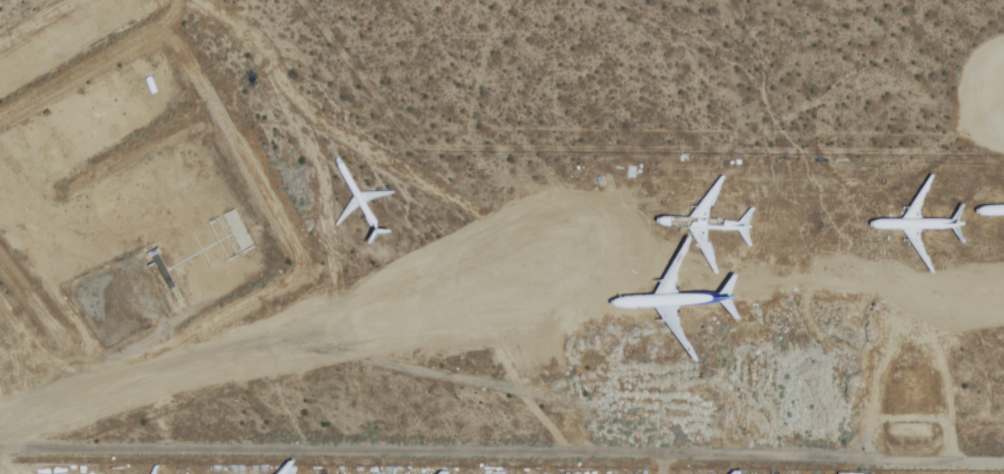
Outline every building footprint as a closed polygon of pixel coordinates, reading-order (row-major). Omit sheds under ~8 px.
[(253,244),(235,212),(223,219),(241,250),(253,244)] [(163,276),(167,273),(156,258),(152,261),(163,276)]
